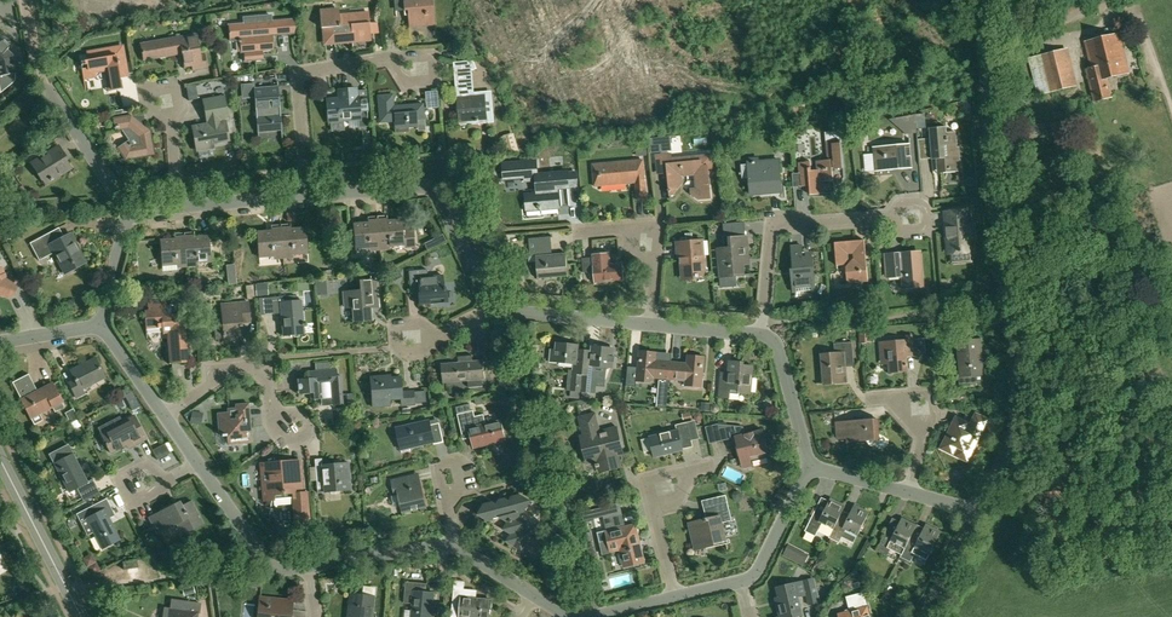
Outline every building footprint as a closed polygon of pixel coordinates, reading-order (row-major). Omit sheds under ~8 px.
[(404,10),(404,15),(407,14),(408,25),(434,23),(432,0),(403,0),(404,10)] [(334,34),(335,43),(371,40),(369,23),(358,24),(358,16),(340,18),(339,10),(320,12),(321,28),(324,28),(325,35),(334,34)] [(231,40),(240,39),(241,52),(252,51),(253,60),(260,59),(260,50),(271,49),(270,41),(273,40),(272,35),(297,33),(296,19),(273,21),(272,14),(243,17),(243,24),(229,25),(231,40)] [(1084,41),(1090,68),(1085,69),(1093,103),(1113,98),(1108,79),(1130,73),(1120,32),(1084,41)] [(200,55),(196,34),(141,44),(144,60),(183,53),(185,67),(193,66),(194,71),(206,68),(204,54),(200,55)] [(1,77),(1,81),(6,86),(13,79),(13,78),(14,77),(14,76),(13,75),(16,74),(16,73),(15,74),(12,56),(8,52),(6,50),(8,49),(7,48),(1,43),(1,42),(0,43),(0,77),(1,77)] [(93,59),(88,60),(81,61),(84,77),(96,75),(95,71),(106,69),(110,91),(122,88),(118,66),(125,65),(122,47),(92,52),(93,59)] [(1068,48),(1044,54),(1053,90),(1077,84),(1068,48)] [(474,61),(455,63),(461,126),(488,123),(495,123),(493,94),(492,91),(484,91),(474,92),(472,71),(477,70),(474,61)] [(267,87),(254,88),(255,92),(255,98),(258,133),(282,131),(278,86),(267,87)] [(40,99),(29,87),(13,101),(24,113),(40,99)] [(338,99),(326,100),(328,121),(330,121),(331,131),(344,130),(343,120),(358,119),(359,127),(368,126),(367,119),(367,112),(368,112),(366,96),(359,97),(358,91),(358,89),(337,90),(338,99)] [(393,94),(377,95),(380,122),(395,121),(396,133),(409,132),(409,128),(418,127),(425,126),(423,104),(394,106),(393,94)] [(224,95),(203,99),(208,124),(193,126),(197,151),(212,148),(211,143),(228,140),(224,120),(228,119),(224,95)] [(924,114),(915,115),(917,129),(925,128),(924,114)] [(116,118),(114,118),(116,132),(121,131),(129,129),(136,135),(128,141),(129,143),(119,150),(127,162),(156,156),(152,131),(141,123),(131,115),(116,118)] [(898,118),(899,128),(907,134),(917,134),(917,129),(915,115),(898,118)] [(1046,122),(1040,124),(1023,127),(1025,140),(1028,153),(1035,151),(1033,139),(1049,135),(1046,122)] [(863,125),(853,125),(854,137),(864,136),(863,125)] [(930,128),(931,139),(933,159),(937,159),(938,173),(962,171),(960,146),(957,147),(956,132),(947,133),(947,127),(930,128)] [(828,132),(829,141),(830,160),(818,161),(819,170),(810,171),(810,162),(798,162),(800,187),(810,186),(810,195),(822,194),(821,182),(833,181),(832,169),(843,168),(841,140),(840,131),(828,132)] [(513,134),(501,138),(507,154),(519,150),(513,134)] [(671,136),(650,138),(651,153),(672,151),(671,136)] [(874,154),(864,154),(865,172),(911,168),(909,144),(874,147),(874,154)] [(64,155),(58,146),(31,163),(37,172),(38,171),(47,184),(71,169),(62,156),(64,155)] [(666,164),(667,174),(669,196),(673,195),(683,184),(683,174),(697,173),(698,189),(691,189),(691,194),(698,200),(710,199),(708,169),(712,169),(711,155),(671,159),(671,154),(656,156),(657,163),(664,162),(666,164)] [(741,171),(739,171),(740,173),(741,173),(742,179),(749,179),(751,194),(764,193),(781,192),(779,160),(758,162),(758,159),(759,159),(759,158),(747,159),(748,164),(741,165),(741,171)] [(598,164),(592,165),(594,187),(600,186),(636,183),(638,200),(647,199),(643,160),(598,164)] [(526,196),(528,210),(557,207),(555,188),(568,187),(567,174),(538,176),(536,162),(503,164),(504,180),(525,178),(526,182),(537,181),(539,195),(526,196)] [(970,224),(969,211),(946,213),(949,253),(972,251),(971,238),(975,238),(974,223),(970,224)] [(377,217),(380,248),(405,246),(405,248),(416,247),(414,225),(403,225),(403,220),(387,221),(387,216),(377,217)] [(370,248),(380,248),(377,217),(368,217),(368,223),(354,224),(355,249),(370,248)] [(724,248),(717,249),(721,287),(736,286),(735,276),(745,275),(744,266),(750,265),(748,247),(747,236),(746,236),(731,238),(730,223),(724,224),(725,238),(723,238),(724,248)] [(11,224),(2,226),(4,236),(13,234),(11,224)] [(291,224),(280,225),(283,256),(308,254),(306,228),(291,230),(291,224)] [(259,258),(283,256),(280,225),(271,226),(271,231),(257,233),(259,258)] [(162,266),(186,264),(184,233),(174,234),(175,240),(160,241),(162,266)] [(194,233),(184,233),(186,264),(211,262),(209,237),(194,238),(194,233)] [(676,243),(677,252),(680,251),(682,276),(695,275),(695,277),(707,276),(705,240),(693,241),(692,233),(686,233),(686,242),(676,243)] [(52,245),(47,234),(29,243),(39,261),(53,253),(62,268),(73,262),(75,267),(85,261),(71,235),(52,245)] [(552,255),(551,243),(550,237),(528,239),(530,257),(536,257),(538,280),(568,277),(566,254),(552,255)] [(834,243),(836,266),(843,265),(847,261),(846,252),(854,251),(855,263),(849,263),(845,267),(847,284),(868,282),(864,240),(834,243)] [(792,293),(815,291),(812,257),(803,258),(802,245),(791,246),(794,274),(791,275),(792,293)] [(895,258),(886,258),(888,277),(903,276),(904,288),(923,286),(921,252),(894,255),(895,258)] [(594,273),(595,283),(624,280),(622,264),(610,265),(609,253),(592,255),(593,258),(581,259),(582,273),(594,273)] [(0,294),(7,297),(13,294),(17,282),(6,279),(1,269),(0,269),(0,294)] [(419,287),(420,293),(420,304),(447,302),(446,288),(444,288),(443,275),(428,276),(427,269),(409,271),(411,287),(419,287)] [(235,274),(228,275),(229,285),(236,284),(235,274)] [(371,320),(370,305),(378,304),(376,280),(360,281),(361,291),(344,292),(345,307),(353,306),(355,321),(371,320)] [(257,296),(265,295),(264,283),(256,284),(257,296)] [(297,296),(271,298),(265,298),(267,314),(280,313),(282,336),(303,334),(303,326),(306,325),(306,323),(304,323),(302,301),(297,301),(297,296)] [(188,362),(183,314),(183,303),(170,304),(171,315),(168,315),(166,299),(148,301),(149,311),(145,311),(146,330),(163,329),(163,331),(170,331),(172,364),(188,362)] [(221,305),(223,324),(214,325),(215,340),(224,339),(224,341),(243,339),(241,319),(249,318),(248,302),(221,305)] [(904,341),(880,343),(881,359),(889,358),(891,372),(908,371),(906,356),(914,356),(913,336),(904,336),(904,341)] [(960,385),(984,383),(980,339),(959,341),(962,376),(959,376),(960,385)] [(571,390),(580,391),(582,375),(584,350),(578,349),(578,344),(556,342),(555,350),(551,349),(550,362),(573,364),(571,390)] [(835,355),(821,356),(824,384),(846,382),(844,362),(854,361),(853,342),(834,344),(835,355)] [(582,375),(580,391),(591,392),(592,379),(605,380),(606,368),(607,368),(610,368),(611,361),(613,361),(614,355),(611,355),(612,347),(593,345),(592,351),(584,350),(582,375)] [(637,373),(636,382),(653,383),(654,383),(655,379),(659,379),(661,379),(660,394),(668,395),(670,380),(669,380),(671,362),(665,362),(666,355),(657,355),(657,352),(655,352),(639,350),(637,367),(637,373)] [(459,364),(442,365),(443,383),(468,381),(468,388),(483,387),(483,380),(485,380),(484,362),(474,363),(473,355),(458,357),(459,364)] [(671,362),(669,380),(670,380),(677,381),(687,382),(686,386),(703,388),(703,379),(705,357),(690,355),(689,355),(687,355),(687,364),(671,362)] [(94,384),(105,378),(96,360),(86,365),(86,363),(70,372),(75,380),(69,383),(76,398),(85,394),(82,388),(93,382),(94,384)] [(731,362),(730,373),(730,377),(722,376),(720,397),(729,398),(730,389),(740,390),(739,393),(750,394),(753,367),(743,366),(743,363),(731,362)] [(310,401),(332,399),(332,406),(343,405),(341,376),(337,376),(337,369),(308,371),(309,379),(297,380),(298,395),(309,394),(310,401)] [(26,375),(12,383),(30,418),(34,425),(43,420),(40,414),(53,408),(55,412),(64,408),(52,383),(35,392),(26,375)] [(414,405),(413,391),(402,392),(400,376),(385,377),(385,375),(369,376),(372,399),(388,398),(388,400),(401,399),(402,406),(414,405)] [(456,407),(459,421),(463,436),(469,434),(474,450),(497,445),(496,443),(505,441),(501,422),(487,425),(484,415),(475,417),(474,410),(472,411),(470,404),(456,407)] [(243,444),(253,443),(249,405),(237,406),(238,410),(229,410),(229,414),(218,416),(219,432),(221,432),(221,437),(223,437),(223,438),(228,438),(229,445),(243,443),(243,444)] [(74,409),(65,413),(70,423),(79,419),(74,409)] [(691,411),(682,413),(684,420),(692,418),(691,411)] [(595,414),(579,418),(584,439),(581,440),(586,461),(597,458),(600,472),(621,467),(618,456),(622,455),(616,428),(599,432),(595,414)] [(971,455),(986,424),(982,418),(974,418),(966,414),(964,420),(957,416),(952,427),(943,446),(954,451),(957,445),(960,447),(959,449),(971,455)] [(100,433),(102,436),(111,453),(132,442),(134,445),(147,439),(135,416),(100,433)] [(880,439),(878,419),(835,422),(837,439),(848,438),(848,442),(880,439)] [(79,420),(72,423),(75,429),(82,426),(79,420)] [(440,423),(436,424),(431,425),(430,421),(396,429),(401,450),(434,443),(434,445),(445,443),(440,423)] [(650,437),(650,438),(655,457),(684,451),(683,449),(693,447),(688,422),(676,425),(677,431),(650,437)] [(744,428),(726,426),(729,440),(736,439),(740,459),(743,469),(753,467),(751,462),(770,458),(764,431),(746,435),(744,428)] [(165,443),(152,450),(157,459),(169,453),(165,443)] [(87,482),(73,454),(69,445),(50,455),(69,492),(76,488),(81,495),(96,487),(92,479),(87,482)] [(348,462),(342,462),(322,464),(322,459),(315,459),(317,489),(324,489),(324,492),(351,490),(348,462)] [(302,492),(301,475),(291,476),(290,462),(261,464),(264,500),(273,499),(274,505),(293,504),(295,533),(311,532),(308,491),(302,492)] [(419,474),(403,478),(392,480),(396,496),(399,495),(403,512),(427,506),(419,474)] [(742,498),(741,493),(738,491),(734,492),(732,495),(734,501),(737,502),(740,502),(742,498)] [(528,523),(521,519),(531,502),(520,495),(513,498),(510,502),(506,499),(501,501),(498,506),(492,503),(485,505),(479,515),(491,522),(496,514),(509,522),(505,530),(512,534),(507,542),(522,551),(531,535),(524,531),(528,523)] [(704,520),(689,523),(693,541),(704,539),(706,549),(726,544),(725,540),(722,524),(732,522),(731,516),(729,510),(728,504),(726,496),(718,497),(720,506),(704,510),(705,518),(703,518),(704,520)] [(813,516),(805,532),(815,537),(822,523),(834,528),(841,515),(843,511),(845,505),(831,498),(829,501),(824,512),(817,508),(817,509),(813,516)] [(115,516),(106,499),(76,514),(80,522),(87,536),(94,532),(102,549),(120,540),(109,519),(115,516)] [(149,517),(157,534),(176,524),(182,534),(203,524),(192,501),(181,506),(180,503),(173,507),(173,505),(149,517)] [(620,503),(582,512),(584,521),(603,517),(608,539),(600,541),(604,554),(623,549),(627,565),(642,561),(638,544),(640,543),(636,525),(626,527),(620,503)] [(834,528),(829,537),(831,538),(837,541),(839,542),(842,537),(846,529),(858,535),(869,511),(855,504),(850,514),(848,518),(841,515),(834,528)] [(887,528),(876,551),(887,556),(890,549),(902,555),(911,535),(916,525),(901,518),(900,521),(895,531),(887,528)] [(926,562),(929,555),(941,532),(926,525),(923,529),(919,538),(911,535),(902,555),(900,558),(910,563),(913,555),(926,562)] [(789,546),(784,554),(803,564),(808,555),(789,546)] [(136,559),(122,562),(123,570),(138,568),(136,559)] [(259,578),(252,579),(253,588),(260,587),(259,578)] [(781,616),(796,616),(803,615),(799,597),(806,596),(808,606),(820,603),(815,582),(807,584),(806,581),(777,588),(779,598),(777,598),(781,616)] [(413,611),(412,616),(432,616),(434,593),(427,593),(428,583),(406,582),(404,603),(413,604),(413,611)] [(453,609),(452,616),(460,616),(490,616),(491,600),(472,599),(473,590),(454,588),(453,609)] [(839,615),(839,616),(870,616),(864,593),(847,597),(850,612),(839,615)] [(374,596),(350,594),(348,616),(372,616),(374,596)] [(260,597),(258,616),(291,616),(293,601),(260,597)] [(199,612),(200,603),(170,599),(169,608),(163,608),(162,616),(197,616),(198,612),(199,612)] [(18,609),(21,616),(23,616),(28,615),(25,607),(18,609)]
